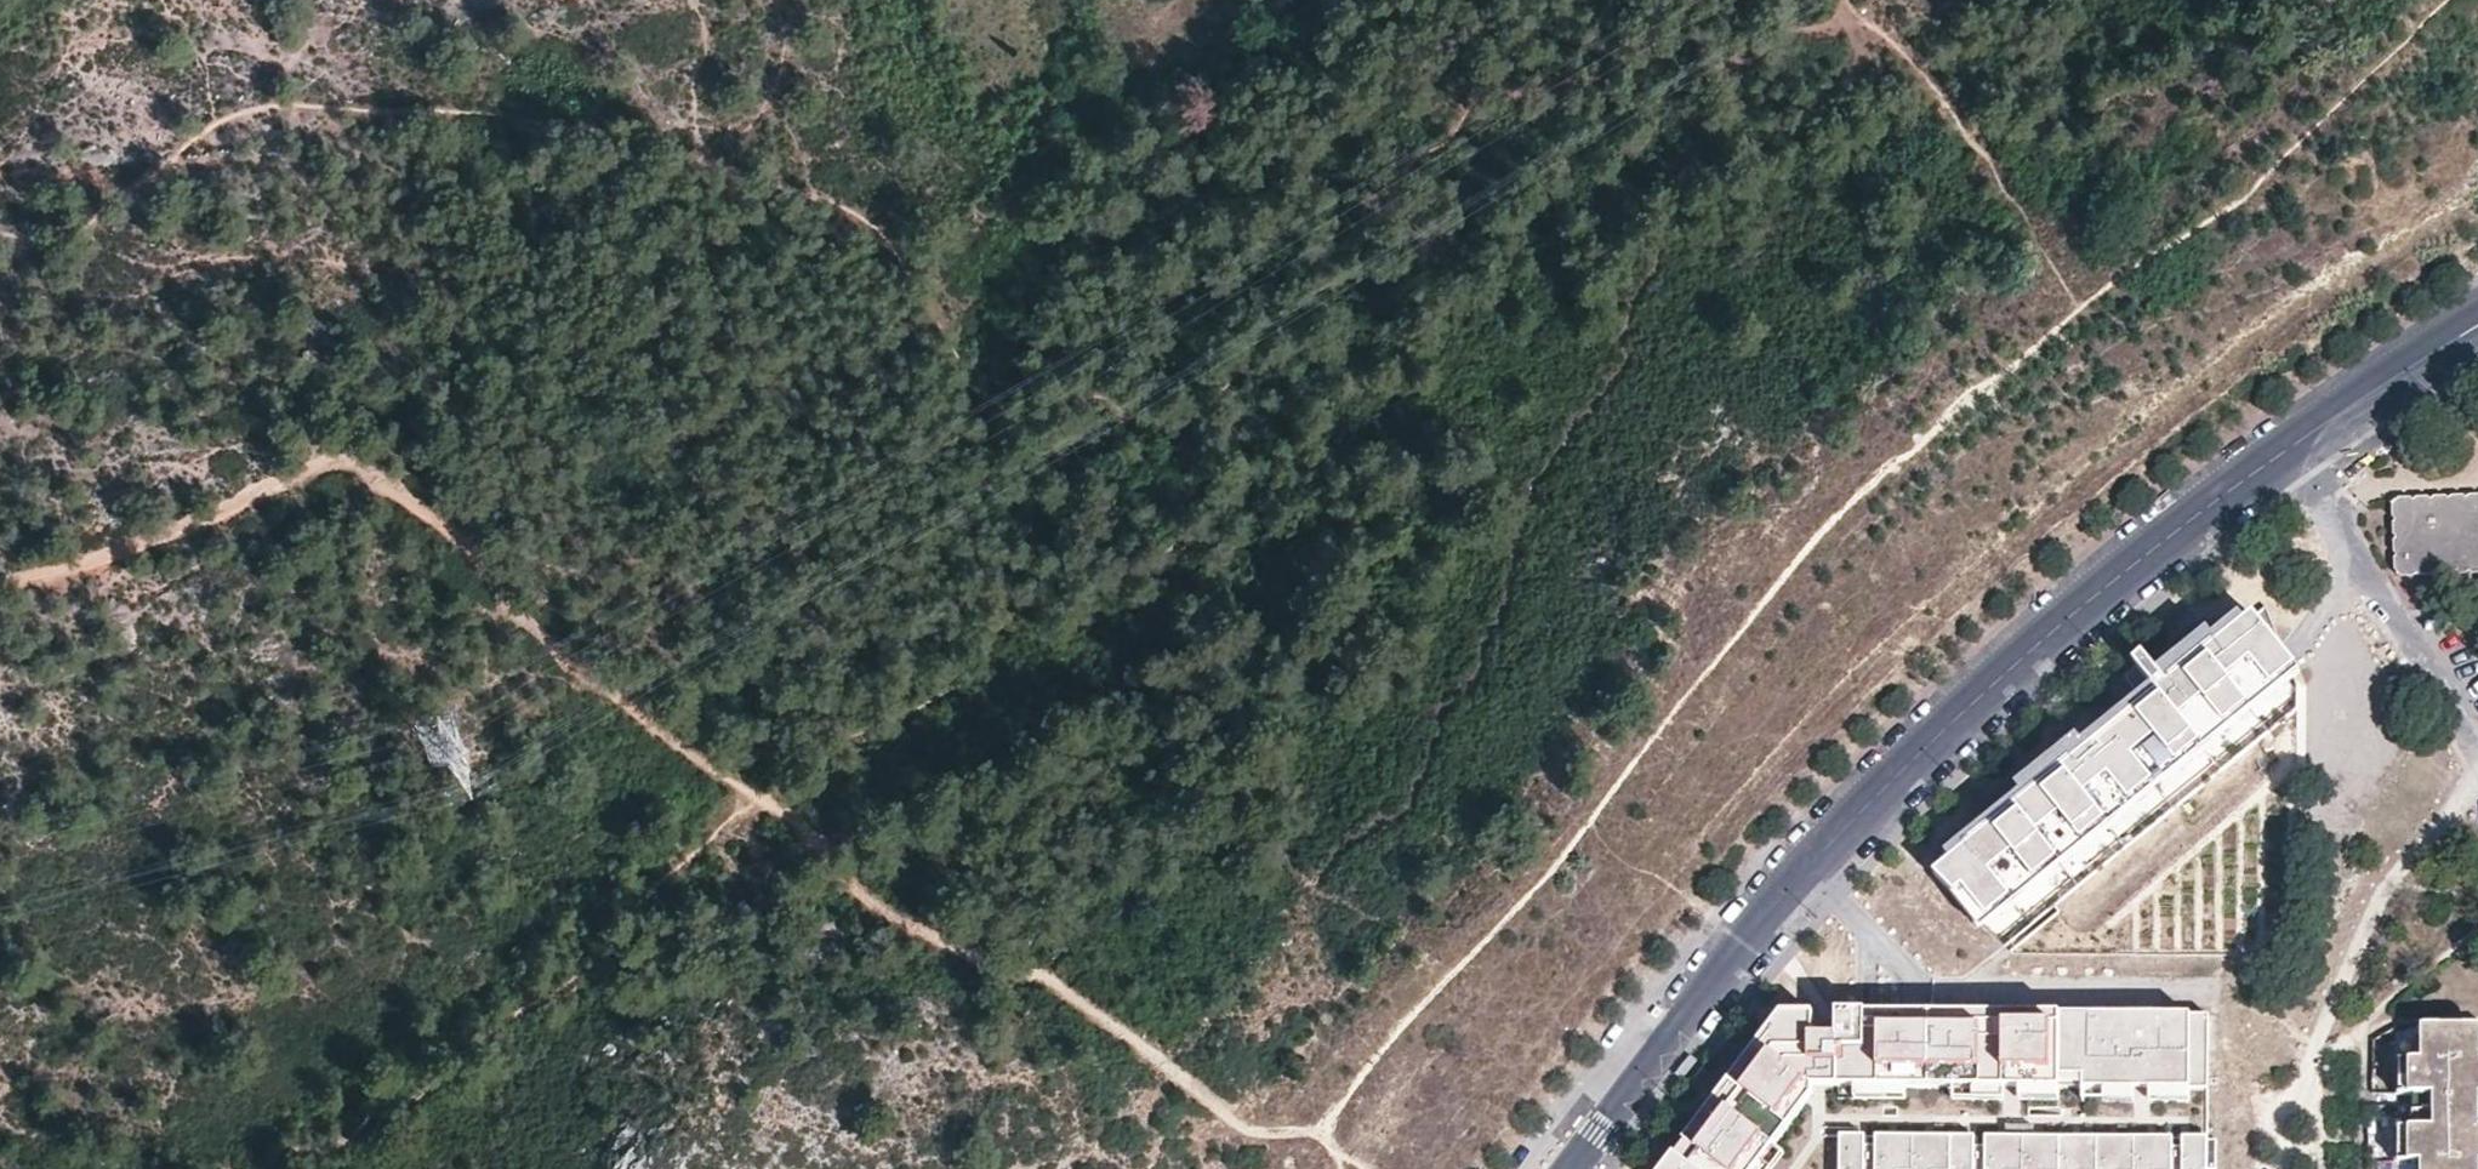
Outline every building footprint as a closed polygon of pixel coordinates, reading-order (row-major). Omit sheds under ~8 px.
[(2394,503),(2399,578),(2477,573),(2477,499),(2394,503)] [(2264,597),(2243,614),(2237,608),(2211,629),(2205,623),(2155,664),(2141,647),(2132,654),(2135,658),(2123,669),(2138,688),(2080,735),(2075,728),(2014,777),(2019,784),(1944,845),(1949,852),(1932,866),(1953,886),(1956,883),(1985,910),(2294,659),(2264,597)] [(2207,1080),(2208,998),(1835,996),(1835,1017),(1835,1066),(1835,1076),(2188,1085),(2188,1080),(2207,1080)] [(1813,1076),(1811,1075),(1811,1066),(1812,1017),(1812,999),(1785,999),(1677,1141),(1673,1138),(1649,1168),(1650,1168),(1742,1168),(1813,1076)] [(1835,1066),(1835,1017),(1812,1017),(1811,1066),(1835,1066)] [(2477,1122),(2477,1089),(2477,1020),(2422,1019),(2420,1050),(2398,1050),(2397,1085),(2398,1086),(2416,1087),(2415,1119),(2396,1119),(2396,1152),(2398,1154),(2415,1154),(2414,1168),(2477,1168),(2477,1122)] [(2215,1126),(2207,1126),(2207,1125),(1839,1127),(1839,1168),(2215,1168),(2215,1126)]
